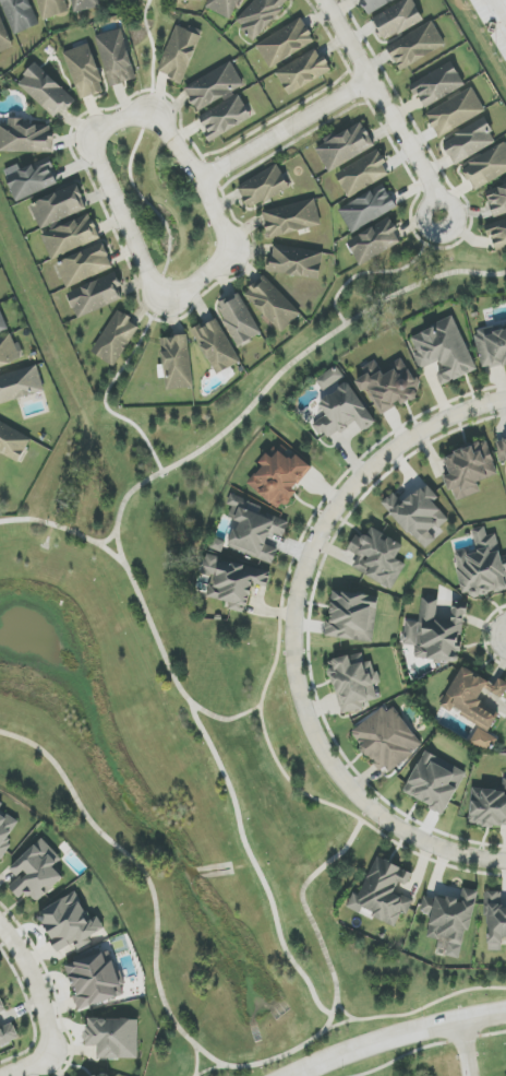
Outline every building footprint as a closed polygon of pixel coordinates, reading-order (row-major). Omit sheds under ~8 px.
[(15,36),(40,25),(29,0),(0,0),(15,36)] [(69,12),(66,0),(37,0),(43,20),(69,12)] [(75,13),(101,7),(99,0),(72,0),(75,13)] [(206,8),(231,20),(241,0),(210,0),(206,8)] [(255,41),(290,3),(287,0),(255,0),(235,22),(255,41)] [(368,15),(397,0),(365,0),(361,2),(368,15)] [(413,0),(404,0),(372,19),(385,42),(424,19),(413,0)] [(14,47),(0,14),(0,53),(14,47)] [(269,69),(316,44),(303,19),(256,44),(269,69)] [(386,46),(400,71),(446,46),(433,21),(386,46)] [(184,83),(201,35),(176,26),(158,73),(184,83)] [(136,80),(123,28),(97,35),(110,87),(136,80)] [(64,53),(81,100),(106,91),(89,44),(64,53)] [(289,95),(333,71),(324,56),(321,58),(316,49),(276,72),(289,95)] [(199,113),(245,85),(230,61),(185,89),(199,113)] [(409,86),(415,96),(418,94),(426,107),(465,85),(452,62),(409,86)] [(55,119),(74,100),(36,63),(18,83),(55,119)] [(439,137),(486,112),(473,88),(426,113),(439,137)] [(199,115),(207,132),(205,133),(208,140),(252,120),(241,95),(199,115)] [(454,165),(498,143),(486,120),(442,141),(454,165)] [(53,154),(53,123),(9,121),(9,125),(0,125),(0,152),(53,154)] [(330,173),(376,146),(361,121),(315,149),(330,173)] [(475,191),(505,173),(505,144),(505,143),(462,168),(475,191)] [(335,175),(349,198),(389,175),(384,166),(387,164),(379,150),(335,175)] [(17,202),(60,183),(49,158),(21,170),(18,164),(3,171),(17,202)] [(249,209),(290,188),(278,165),(237,186),(249,209)] [(88,209),(78,184),(30,205),(41,229),(88,209)] [(338,209),(351,233),(398,209),(385,185),(338,209)] [(505,214),(505,185),(486,192),(494,217),(505,214)] [(322,226),(315,199),(263,212),(270,239),(322,226)] [(101,238),(90,214),(42,235),(53,260),(101,238)] [(401,243),(395,233),(398,231),(390,217),(347,242),(361,266),(401,243)] [(495,251),(505,247),(505,219),(486,225),(495,251)] [(114,268),(103,243),(56,263),(67,288),(114,268)] [(324,253),(273,245),(269,272),(320,279),(324,253)] [(122,287),(117,274),(68,291),(76,317),(122,301),(117,289),(122,287)] [(301,315),(264,275),(243,295),(272,327),(274,325),(282,333),(301,315)] [(237,347),(261,335),(241,294),(217,305),(237,347)] [(9,332),(0,306),(0,335),(9,332)] [(116,367),(140,328),(130,322),(133,319),(118,310),(92,353),(116,367)] [(240,363),(217,318),(193,331),(216,375),(240,363)] [(477,371),(455,318),(411,336),(417,352),(414,354),(420,370),(441,361),(445,371),(437,374),(442,386),(477,371)] [(505,366),(505,330),(499,331),(498,325),(474,331),(484,371),(505,366)] [(25,358),(19,342),(14,344),(11,335),(0,339),(0,368),(25,358)] [(194,386),(187,335),(160,339),(168,390),(194,386)] [(382,416),(419,396),(414,388),(419,386),(404,360),(382,372),(375,360),(362,368),(367,375),(356,381),(363,393),(368,391),(382,416)] [(324,392),(344,377),(336,366),(316,381),(324,392)] [(45,393),(38,367),(0,376),(0,404),(45,393)] [(376,423),(348,383),(319,403),(327,415),(314,424),(326,442),(352,423),(360,434),(376,423)] [(19,463),(32,439),(0,421),(0,452),(19,463)] [(499,475),(487,442),(444,457),(450,474),(446,476),(455,502),(481,492),(477,482),(499,475)] [(313,467),(295,454),(293,457),(280,447),(272,458),(268,455),(247,485),(283,510),(313,467)] [(383,502),(424,551),(436,540),(431,534),(448,519),(434,502),(439,498),(427,484),(403,504),(394,492),(383,502)] [(273,564),(278,549),(267,545),(271,533),(284,537),(289,522),(261,512),(263,506),(231,495),(228,505),(233,507),(229,518),(239,521),(229,549),(273,564)] [(406,564),(397,560),(404,545),(386,536),(387,535),(372,527),(367,538),(357,533),(348,551),(359,556),(352,569),(394,589),(406,564)] [(477,551),(455,555),(463,598),(505,591),(505,556),(501,557),(497,534),(487,536),(486,527),(473,529),(477,551)] [(271,573),(219,561),(220,557),(206,554),(201,573),(212,576),(207,597),(230,603),(229,609),(247,614),(254,584),(268,587),(271,573)] [(374,642),(378,596),(332,592),(328,637),(374,642)] [(458,664),(467,606),(454,604),(451,621),(436,619),(438,601),(423,599),(419,623),(406,621),(403,644),(416,646),(414,657),(458,664)] [(377,700),(374,685),(379,684),(374,661),(364,662),(363,654),(330,660),(340,714),(363,710),(362,703),(377,700)] [(480,725),(470,743),(489,753),(497,738),(489,734),(497,717),(479,707),(488,690),(503,698),(505,693),(505,682),(499,679),(496,685),(462,667),(442,705),(480,725)] [(394,707),(387,712),(384,708),(351,732),(383,776),(423,746),(394,707)] [(467,772),(425,752),(404,794),(446,814),(459,786),(460,787),(467,772)] [(470,823),(505,827),(505,779),(504,779),(502,791),(473,788),(470,823)] [(0,813),(0,859),(2,860),(12,843),(8,840),(18,823),(0,813)] [(64,878),(54,867),(62,859),(43,839),(11,869),(19,878),(10,887),(21,899),(27,892),(37,903),(64,878)] [(396,926),(401,914),(407,916),(414,900),(395,892),(399,882),(408,886),(413,873),(377,857),(360,896),(353,893),(347,908),(361,914),(362,912),(396,926)] [(477,891),(464,888),(461,902),(425,894),(421,913),(432,915),(427,937),(448,941),(445,956),(463,960),(477,891)] [(59,952),(75,944),(79,950),(92,942),(90,937),(105,929),(98,916),(91,920),(76,892),(38,913),(59,952)] [(503,951),(503,941),(505,941),(505,906),(503,906),(503,892),(486,892),(488,951),(503,951)] [(119,998),(116,988),(122,987),(114,962),(107,964),(104,952),(74,961),(75,963),(66,966),(79,1010),(119,998)] [(138,1059),(139,1019),(86,1019),(86,1046),(98,1047),(98,1058),(138,1059)] [(20,1039),(13,1023),(0,1029),(0,1028),(0,1048),(20,1039)]
